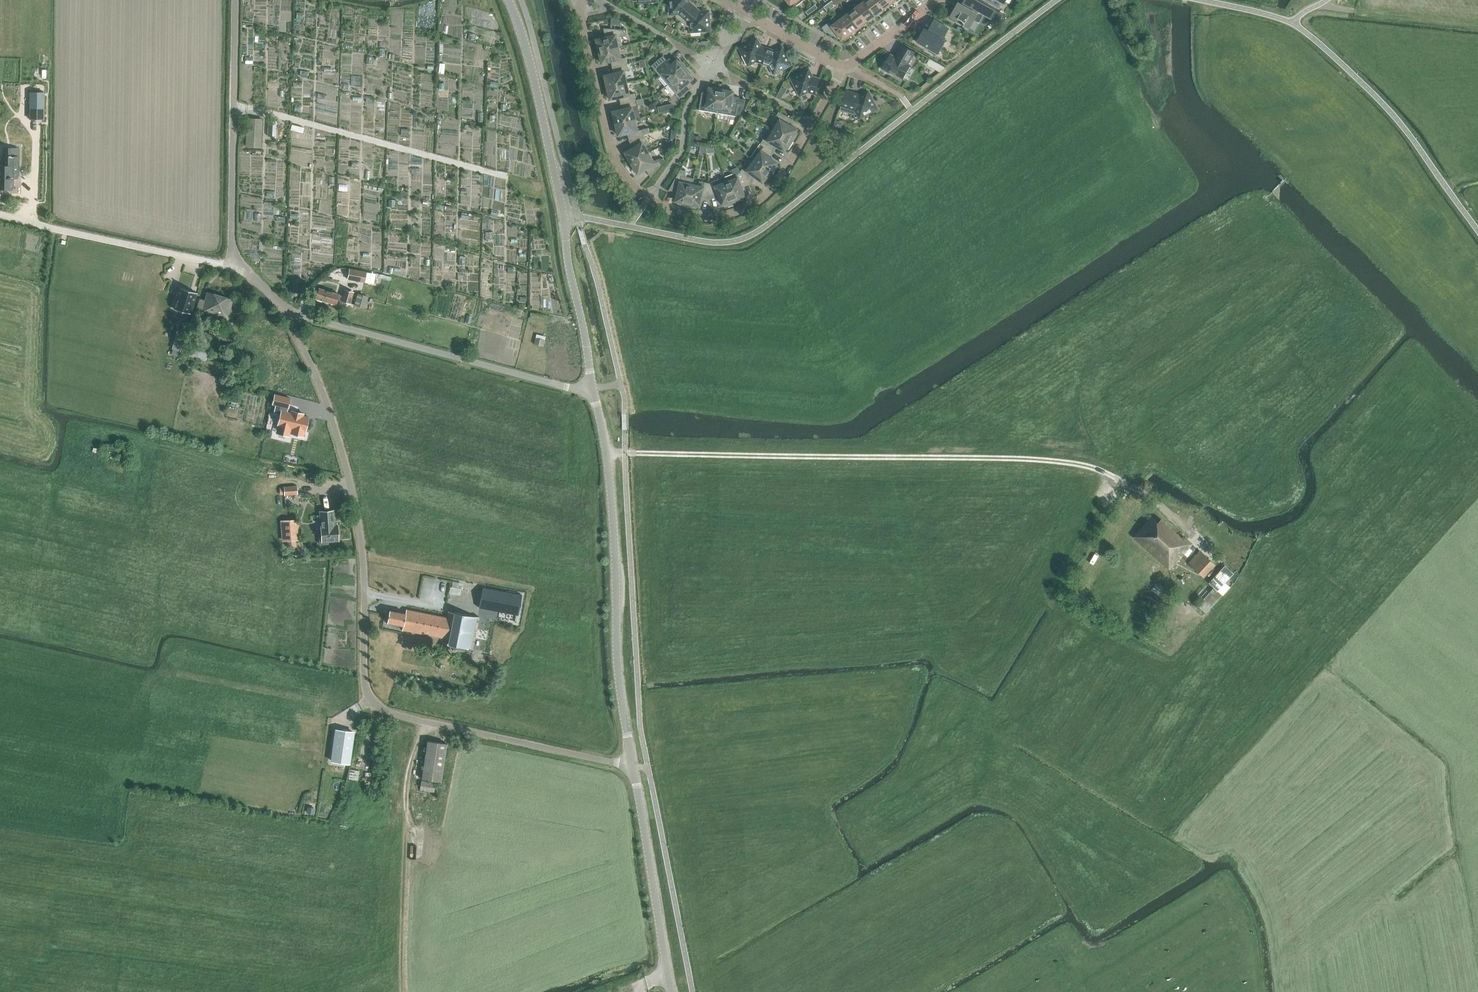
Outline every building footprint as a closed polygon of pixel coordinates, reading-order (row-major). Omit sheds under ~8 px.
[(670,14),(675,13),(676,17),(681,22),(695,6),(689,2),(689,0),(669,0),(670,14)] [(875,15),(883,8),(876,0),(863,0),(864,1),(875,15)] [(883,8),(891,2),(889,0),(876,0),(883,8)] [(958,3),(953,11),(951,11),(947,18),(954,22),(955,20),(969,28),(974,20),(979,22),(983,14),(991,18),(995,11),(976,0),(964,0),(963,2),(962,1),(960,4),(958,3)] [(864,1),(856,7),(866,21),(875,15),(864,1)] [(845,10),(848,13),(858,27),(866,21),(856,7),(853,4),(845,10)] [(700,11),(695,6),(681,22),(687,27),(690,26),(691,31),(710,30),(709,11),(700,11)] [(858,27),(848,13),(845,10),(837,16),(839,19),(850,33),(858,27)] [(842,40),(850,33),(839,19),(832,25),(829,22),(823,27),(825,30),(836,36),(837,36),(836,36),(838,35),(842,40)] [(929,50),(935,54),(936,52),(938,54),(945,40),(943,38),(949,28),(935,20),(931,27),(932,28),(930,31),(924,28),(917,42),(929,49),(929,50)] [(606,28),(608,36),(596,39),(597,42),(596,42),(597,51),(619,47),(623,46),(621,37),(626,35),(625,29),(606,28)] [(756,61),(763,63),(767,48),(761,46),(757,38),(739,47),(748,64),(756,61)] [(886,60),(881,68),(889,73),(889,71),(902,79),(910,65),(908,64),(915,52),(902,45),(897,53),(898,54),(896,57),(890,54),(887,61),(886,60)] [(621,58),(619,47),(597,51),(597,52),(600,60),(601,60),(602,63),(614,60),(615,66),(627,63),(626,57),(621,58)] [(774,50),(767,48),(763,63),(770,65),(774,73),(791,64),(782,47),(774,50)] [(677,59),(674,62),(670,57),(665,61),(662,57),(661,57),(651,65),(667,84),(687,67),(680,61),(679,62),(677,59)] [(605,78),(604,78),(605,87),(605,88),(627,83),(624,71),(629,70),(627,63),(615,66),(616,72),(605,75),(605,78)] [(667,84),(679,98),(689,90),(685,85),(693,78),(691,76),(692,75),(687,67),(667,84)] [(808,69),(791,78),(800,95),(808,91),(815,93),(820,79),(812,77),(808,69)] [(630,94),(627,83),(605,88),(608,96),(609,96),(610,99),(622,96),(623,102),(636,100),(634,93),(630,94)] [(699,109),(717,113),(722,87),(712,86),(712,88),(709,87),(708,91),(702,90),(699,109)] [(722,87),(717,113),(736,116),(737,112),(740,112),(744,105),(745,98),(740,97),(740,96),(733,95),(734,91),(730,91),(731,89),(722,87)] [(860,117),(877,108),(868,91),(860,95),(846,91),(840,110),(854,114),(857,113),(860,117)] [(30,92),(29,119),(44,119),(44,92),(30,92)] [(613,111),(614,114),(612,114),(614,123),(613,123),(613,124),(635,119),(640,118),(636,100),(623,102),(625,108),(613,111)] [(775,117),(779,120),(774,130),(793,141),(797,132),(796,132),(797,129),(787,123),(790,117),(779,111),(775,117)] [(247,118),(246,146),(261,147),(263,119),(247,118)] [(618,135),(630,132),(632,140),(644,135),(650,132),(648,128),(638,130),(635,119),(613,124),(614,124),(616,133),(618,132),(618,135)] [(268,120),(267,136),(276,136),(276,120),(268,120)] [(843,122),(835,120),(833,126),(841,128),(843,122)] [(290,130),(302,133),(303,128),(292,125),(290,130)] [(788,148),(793,141),(774,130),(770,136),(766,134),(761,143),(771,150),(774,144),(785,150),(786,148),(788,148)] [(630,164),(629,164),(630,164),(649,152),(645,147),(649,144),(644,135),(632,140),(636,146),(625,152),(627,155),(626,155),(630,164)] [(691,144),(700,146),(702,137),(692,135),(691,144)] [(754,160),(772,173),(777,165),(776,165),(777,162),(768,155),(771,150),(761,143),(750,158),(754,160)] [(648,167),(652,175),(662,164),(659,160),(655,162),(649,152),(630,164),(635,172),(636,171),(638,173),(648,167)] [(13,189),(13,181),(13,178),(17,178),(18,156),(11,156),(11,155),(8,155),(8,156),(4,156),(3,165),(0,165),(0,188),(13,189)] [(743,167),(740,171),(748,182),(753,175),(763,182),(765,180),(766,181),(772,173),(754,160),(747,170),(743,167)] [(733,173),(724,176),(734,202),(743,198),(742,197),(745,196),(741,185),(748,182),(740,171),(737,167),(732,169),(733,173)] [(678,203),(687,206),(692,184),(693,178),(684,176),(686,170),(680,169),(670,187),(678,189),(676,201),(679,201),(678,203)] [(724,175),(709,181),(709,183),(710,196),(718,193),(722,205),(725,203),(725,205),(734,202),(724,176),(724,175)] [(693,178),(692,184),(687,206),(697,207),(697,206),(700,206),(702,194),(710,196),(709,183),(705,182),(704,186),(692,184),(694,178),(693,178)] [(349,271),(347,279),(372,284),(374,275),(349,271)] [(319,287),(316,298),(336,304),(337,299),(341,300),(341,301),(350,303),(353,291),(344,289),(342,295),(338,294),(339,293),(319,287)] [(198,293),(181,288),(175,309),(191,314),(198,293)] [(205,300),(200,299),(196,310),(232,321),(235,309),(230,308),(233,299),(207,291),(205,300)] [(355,305),(362,307),(366,295),(358,293),(355,305)] [(181,353),(205,360),(207,352),(208,353),(214,334),(194,328),(188,347),(183,346),(181,353)] [(535,337),(534,344),(543,346),(544,340),(535,337)] [(175,341),(172,349),(180,351),(182,343),(175,341)] [(225,374),(230,377),(236,366),(228,362),(225,366),(228,368),(225,374)] [(275,394),(272,404),(275,405),(273,413),(280,414),(278,425),(277,430),(290,433),(291,433),(303,436),(304,431),(305,431),(308,417),(303,415),(303,413),(295,411),(295,413),(290,412),(287,411),(290,398),(275,394)] [(108,464),(107,470),(125,472),(126,466),(108,464)] [(297,486),(285,486),(285,494),(297,493),(297,486)] [(334,510),(320,511),(321,536),(319,536),(320,544),(328,543),(328,541),(338,540),(337,524),(335,524),(334,510)] [(1133,537),(1169,570),(1192,544),(1185,537),(1183,539),(1172,529),(1161,519),(1158,522),(1151,517),(1133,537)] [(300,541),(299,537),(298,521),(285,522),(281,522),(283,542),(287,542),(287,548),(297,548),(296,541),(300,541)] [(1215,564),(1200,550),(1189,563),(1203,576),(1215,564)] [(1210,581),(1221,569),(1217,564),(1205,576),(1210,581)] [(1218,590),(1225,582),(1234,573),(1225,565),(1209,583),(1218,591),(1218,590)] [(482,587),(481,592),(478,607),(518,615),(522,595),(482,587)] [(1222,595),(1214,589),(1199,607),(1206,613),(1222,595)] [(405,614),(389,610),(387,622),(403,625),(403,629),(449,639),(448,643),(471,648),(477,617),(447,612),(446,617),(406,609),(405,614)] [(348,763),(352,732),(337,729),(332,761),(348,763)] [(441,781),(446,743),(427,740),(421,779),(441,781)] [(434,792),(435,783),(421,780),(420,790),(434,792)]
